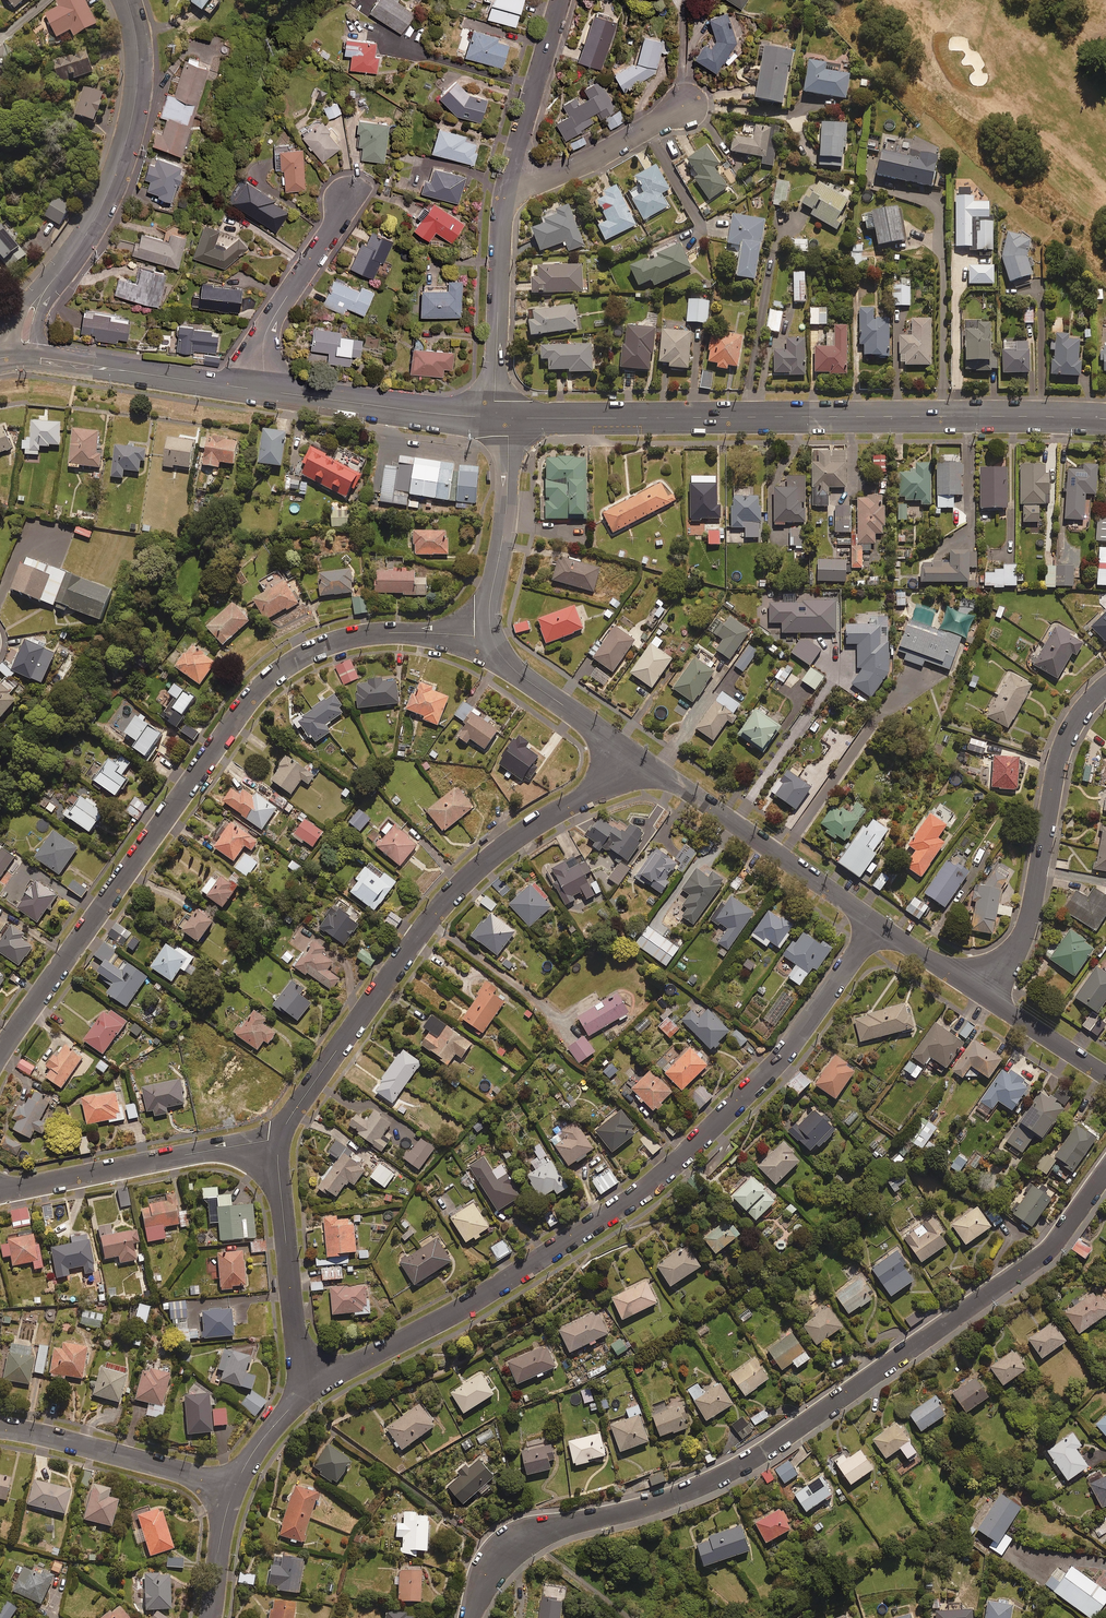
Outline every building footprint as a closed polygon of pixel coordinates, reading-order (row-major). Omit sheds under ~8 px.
[(85,0),(59,0),(56,2),(58,7),(45,14),(57,37),(70,30),(74,36),(97,24),(85,0)] [(210,15),(220,1),(219,0),(188,0),(210,15)] [(395,0),(377,0),(369,11),(401,32),(414,12),(395,0)] [(485,18),(516,27),(523,0),(490,0),(485,18)] [(736,42),(726,10),(707,16),(715,41),(710,46),(704,42),(695,55),(716,70),(736,42)] [(617,22),(594,14),(578,60),(601,68),(617,22)] [(497,36),(473,28),(464,55),(501,67),(509,44),(496,40),(497,36)] [(660,51),(665,52),(668,42),(645,36),(637,61),(614,74),(623,90),(657,71),(660,51)] [(376,41),(345,37),(343,53),(351,54),(349,68),(376,72),(379,56),(374,55),(376,41)] [(784,103),(790,66),(792,66),(795,51),(766,46),(757,99),(784,103)] [(72,56),(71,55),(53,60),(59,82),(93,73),(87,52),(72,56)] [(199,60),(188,56),(187,60),(185,59),(174,95),(168,93),(161,116),(166,118),(164,127),(157,125),(151,143),(181,152),(207,67),(197,64),(199,60)] [(841,65),(809,60),(804,92),(847,99),(851,74),(840,72),(841,65)] [(470,93),(456,78),(440,96),(455,113),(480,121),(487,98),(470,93)] [(617,110),(599,79),(584,87),(589,97),(580,102),(576,95),(563,103),(569,115),(556,122),(566,139),(567,138),(573,148),(586,141),(580,129),(604,116),(610,127),(625,119),(619,108),(617,110)] [(104,93),(83,86),(74,114),(95,121),(104,93)] [(341,112),(338,104),(325,109),(329,117),(341,112)] [(319,120),(316,116),(312,119),(307,114),(294,125),(322,161),(339,147),(327,131),(329,129),(321,118),(319,120)] [(387,120),(359,118),(357,147),(362,148),(362,158),(385,160),(387,120)] [(847,123),(822,122),(820,167),(844,168),(845,143),(847,143),(847,123)] [(780,130),(757,125),(754,140),(735,136),(732,152),(764,157),(762,164),(773,166),(780,130)] [(476,146),(479,147),(480,143),(464,139),(465,135),(439,127),(431,151),(474,164),(478,150),(475,150),(476,146)] [(880,136),(869,134),(867,149),(878,150),(880,136)] [(720,163),(707,144),(684,160),(698,180),(696,180),(710,200),(728,187),(714,168),(720,163)] [(305,190),(303,148),(298,148),(298,145),(273,145),(275,169),(283,169),(284,191),(305,190)] [(920,158),(883,150),(878,175),(932,187),(939,156),(921,152),(920,158)] [(158,161),(150,158),(147,166),(148,166),(144,177),(150,179),(146,188),(170,199),(182,171),(179,169),(180,165),(159,157),(158,161)] [(645,193),(633,199),(645,220),(669,207),(662,194),(670,189),(657,166),(636,177),(645,193)] [(466,176),(434,167),(430,180),(425,178),(421,191),(458,202),(466,176)] [(245,181),(233,198),(241,204),(241,203),(246,206),(244,209),(275,231),(289,212),(245,181)] [(789,183),(777,181),(774,205),(786,207),(789,183)] [(828,185),(827,187),(820,183),(814,191),(811,190),(803,204),(813,210),(810,215),(838,230),(844,218),(840,216),(850,200),(834,191),(835,189),(828,185)] [(597,201),(602,210),(604,208),(607,213),(604,214),(607,221),(599,226),(607,241),(637,225),(617,185),(602,193),(604,197),(597,201)] [(958,248),(970,247),(970,251),(981,251),(981,256),(991,256),(991,251),(995,251),(994,217),(990,217),(990,202),(974,202),(974,196),(971,196),(971,189),(959,189),(959,197),(957,197),(958,248)] [(71,206),(55,197),(44,217),(60,225),(71,206)] [(428,207),(424,205),(417,215),(420,218),(413,228),(429,239),(435,230),(451,242),(464,223),(433,200),(428,207)] [(542,251),(562,243),(564,246),(567,245),(569,251),(584,246),(569,205),(557,210),(559,215),(545,220),(547,224),(533,229),(542,251)] [(900,207),(862,215),(864,223),(867,222),(869,231),(875,230),(880,248),(888,246),(890,254),(911,249),(900,207)] [(766,219),(734,214),(729,244),(742,246),(737,277),(756,280),(766,219)] [(225,268),(247,247),(238,236),(227,246),(214,242),(219,229),(204,223),(193,256),(225,268)] [(177,265),(186,228),(169,224),(166,235),(141,228),(136,247),(134,247),(132,254),(177,265)] [(0,225),(0,255),(11,268),(26,255),(0,225)] [(393,239),(372,230),(366,243),(361,241),(350,267),(373,277),(380,260),(383,261),(393,239)] [(1014,281),(1017,289),(1034,284),(1031,276),(1034,275),(1031,267),(1035,266),(1032,257),(1029,258),(1033,237),(1009,232),(1003,263),(1009,282),(1014,281)] [(630,267),(639,287),(652,281),(654,286),(692,269),(681,244),(630,267)] [(165,272),(139,265),(136,280),(119,276),(115,294),(157,304),(165,272)] [(582,265),(539,266),(540,278),(533,278),(533,293),(583,292),(582,265)] [(994,266),(969,266),(970,285),(995,284),(994,266)] [(805,273),(794,273),(795,302),(807,301),(805,273)] [(911,306),(911,278),(889,279),(890,306),(911,306)] [(323,304),(348,315),(350,311),(345,309),(346,307),(363,314),(373,291),(361,285),(359,290),(333,279),(323,304)] [(462,280),(447,280),(447,288),(422,287),(421,315),(461,316),(462,280)] [(241,286),(201,282),(199,295),(194,295),(192,305),(239,310),(241,286)] [(710,301),(689,299),(688,322),(708,324),(710,301)] [(579,329),(575,305),(534,312),(535,320),(530,321),(532,336),(579,329)] [(1034,323),(1033,307),(1022,307),(1022,323),(1034,323)] [(827,308),(811,308),(811,325),(827,325),(827,308)] [(865,356),(878,356),(878,358),(890,358),(890,318),(876,318),(876,320),(874,320),(874,308),(861,308),(861,334),(863,334),(863,337),(861,337),(861,345),(865,345),(865,356)] [(127,337),(128,317),(115,315),(115,312),(82,309),(80,332),(95,333),(94,339),(117,341),(117,336),(127,337)] [(783,312),(771,311),(769,331),(780,333),(783,312)] [(901,336),(901,362),(906,362),(906,366),(932,365),(932,319),(913,319),(913,336),(901,336)] [(968,372),(977,372),(977,373),(993,372),(993,369),(999,369),(998,353),(992,353),(991,322),(979,323),(979,329),(967,330),(968,372)] [(211,328),(177,325),(176,336),(179,336),(177,350),(194,352),(194,350),(216,352),(217,335),(210,334),(211,328)] [(815,347),(816,373),(830,372),(830,375),(848,375),(847,325),(834,326),(834,329),(827,329),(828,347),(815,347)] [(340,329),(313,326),(311,349),(329,351),(327,362),(349,365),(351,354),(360,355),(362,338),(339,335),(340,329)] [(622,369),(650,370),(650,355),(654,355),(655,326),(627,326),(626,345),(622,345),(622,369)] [(662,331),(660,364),(671,364),(670,369),(690,369),(691,332),(662,331)] [(713,331),(708,363),(718,365),(717,369),(728,370),(729,366),(739,368),(744,336),(713,331)] [(1055,361),(1053,360),(1052,375),(1082,376),(1082,362),(1079,362),(1080,338),(1069,338),(1070,334),(1056,333),(1055,341),(1051,341),(1051,351),(1056,351),(1055,361)] [(774,339),(775,374),(790,373),(790,376),(806,375),(806,338),(774,339)] [(1031,342),(1004,342),(1004,373),(1031,373),(1031,342)] [(594,372),(592,344),(542,347),(542,360),(548,359),(549,371),(570,370),(570,373),(594,372)] [(454,352),(413,347),(410,373),(443,376),(444,368),(452,369),(454,352)] [(714,372),(702,370),(700,389),(712,390),(714,372)] [(39,456),(39,447),(50,447),(50,445),(59,445),(60,423),(31,422),(31,439),(26,439),(26,442),(22,442),(22,451),(24,451),(24,456),(29,456),(29,458),(32,458),(32,456),(39,456)] [(3,429),(0,430),(0,453),(11,449),(3,429)] [(99,432),(73,429),(69,467),(78,468),(79,466),(100,468),(101,455),(97,455),(99,432)] [(286,432),(262,430),(258,464),(282,467),(286,432)] [(233,465),(238,442),(208,436),(208,439),(202,438),(200,448),(205,449),(202,465),(219,469),(220,462),(233,465)] [(168,438),(164,468),(175,470),(175,466),(190,468),(193,442),(168,438)] [(146,449),(115,446),(111,477),(123,479),(124,471),(139,472),(141,461),(145,462),(146,449)] [(327,455),(311,447),(301,465),(306,467),(302,475),(346,498),(359,474),(326,456),(327,455)] [(846,453),(820,453),(820,463),(813,463),(814,507),(829,506),(829,488),(847,488),(846,453)] [(888,473),(888,454),(873,455),(874,473),(888,473)] [(410,495),(415,459),(400,456),(399,469),(385,467),(383,480),(375,479),(373,492),(381,493),(380,502),(407,506),(408,495),(410,495)] [(450,501),(455,464),(415,459),(410,495),(450,501)] [(587,459),(547,460),(548,519),(571,519),(571,516),(585,516),(585,484),(587,484),(587,459)] [(455,464),(450,501),(477,505),(480,468),(455,464)] [(910,470),(910,473),(900,473),(901,497),(906,497),(906,501),(922,501),(922,505),(932,505),(931,464),(917,464),(917,469),(910,470)] [(941,513),(941,508),(954,508),(954,495),(962,496),(962,465),(939,464),(938,508),(935,508),(935,513),(941,513)] [(1021,466),(1022,506),(1050,505),(1050,475),(1046,475),(1045,465),(1021,466)] [(1099,466),(1085,466),(1084,470),(1068,470),(1065,520),(1085,521),(1086,495),(1097,495),(1099,466)] [(1008,469),(981,469),(982,510),(1009,509),(1008,469)] [(803,503),(806,503),(806,476),(788,477),(788,489),(770,489),(770,523),(776,523),(776,526),(785,525),(785,523),(806,523),(806,508),(803,508),(803,503)] [(717,477),(692,477),(691,522),(702,522),(702,519),(721,519),(721,506),(717,506),(717,477)] [(673,502),(663,483),(603,514),(613,534),(673,502)] [(868,499),(858,499),(859,546),(852,547),(852,568),(863,568),(863,551),(871,551),(871,544),(876,544),(876,534),(883,534),(883,527),(885,527),(885,508),(881,508),(881,504),(883,504),(883,496),(868,496),(868,499)] [(759,507),(759,497),(734,497),(735,506),(732,506),(733,528),(746,528),(747,538),(760,538),(760,523),(762,523),(762,507),(759,507)] [(907,503),(898,503),(898,520),(907,520),(907,503)] [(1041,506),(1024,507),(1024,524),(1041,524),(1041,506)] [(850,533),(851,507),(836,507),(836,533),(850,533)] [(350,510),(331,511),(332,527),(351,526),(350,510)] [(1099,517),(1097,541),(1105,542),(1105,517),(1099,517)] [(802,546),(802,528),(791,528),(791,546),(802,546)] [(448,531),(413,532),(414,556),(449,555),(448,531)] [(721,533),(709,533),(709,545),(720,545),(721,533)] [(1100,551),(1098,586),(1105,586),(1105,551),(1100,551)] [(26,555),(12,590),(66,612),(68,608),(100,621),(112,589),(26,555)] [(931,563),(923,563),(923,583),(970,583),(970,556),(952,556),(952,563),(943,563),(943,561),(931,561),(931,563)] [(600,569),(559,558),(553,581),(594,593),(600,569)] [(847,561),(819,560),(819,582),(846,582),(847,561)] [(995,570),(995,574),(986,574),(987,587),(1017,586),(1016,565),(1005,566),(1005,570),(995,570)] [(1074,567),(1057,567),(1057,587),(1074,587),(1074,567)] [(353,593),(350,571),(319,574),(321,596),(353,593)] [(415,579),(415,571),(375,572),(375,594),(403,594),(403,596),(427,596),(427,579),(415,579)] [(288,610),(301,602),(294,591),(292,592),(285,581),(254,600),(266,621),(287,608),(288,610)] [(906,592),(896,592),(896,601),(906,601),(906,592)] [(367,598),(353,600),(355,615),(368,614),(367,598)] [(838,633),(837,602),(770,603),(770,624),(783,624),(783,634),(838,633)] [(250,621),(233,603),(206,628),(223,646),(250,621)] [(584,630),(575,606),(538,620),(547,644),(584,630)] [(1091,628),(1105,644),(1105,614),(1091,628)] [(750,632),(731,618),(718,636),(725,641),(717,651),(730,660),(750,632)] [(873,618),(873,625),(848,626),(848,645),(858,645),(858,668),(864,668),(852,685),(870,698),(890,674),(888,618),(873,618)] [(530,630),(527,621),(514,625),(516,634),(530,630)] [(655,633),(660,636),(663,632),(665,634),(669,629),(663,624),(655,633)] [(899,647),(950,669),(967,627),(912,636),(899,647)] [(1085,644),(1057,627),(1034,665),(1058,680),(1073,655),(1077,657),(1085,644)] [(635,642),(615,628),(593,659),(613,673),(635,642)] [(663,642),(657,637),(631,674),(653,689),(672,660),(658,650),(663,642)] [(822,651),(803,638),(792,653),(811,666),(822,651)] [(55,653),(28,641),(14,672),(42,684),(55,653)] [(770,642),(765,648),(775,655),(779,648),(770,642)] [(759,652),(751,645),(735,666),(744,673),(759,652)] [(215,664),(191,646),(175,668),(200,686),(215,664)] [(715,673),(695,659),(674,690),(694,703),(715,673)] [(358,679),(351,661),(336,668),(343,685),(358,679)] [(10,678),(14,672),(0,662),(0,663),(0,671),(10,678)] [(793,670),(785,664),(775,677),(783,683),(793,670)] [(824,678),(811,669),(802,682),(816,691),(824,678)] [(1033,686),(1012,674),(997,701),(993,699),(984,715),(1009,729),(1033,686)] [(979,679),(971,676),(968,686),(976,689),(979,679)] [(3,677),(0,681),(0,720),(16,702),(9,696),(16,687),(3,677)] [(382,680),(369,681),(369,684),(357,686),(360,709),(399,704),(397,681),(383,683),(382,680)] [(433,688),(421,683),(417,695),(413,694),(407,710),(425,717),(424,721),(438,726),(449,698),(432,691),(433,688)] [(195,699),(176,685),(169,696),(179,703),(173,711),(183,717),(195,699)] [(740,706),(723,693),(697,729),(714,741),(728,722),(733,725),(738,718),(734,715),(740,706)] [(342,705),(333,694),(294,723),(298,729),(301,727),(314,744),(331,732),(326,726),(343,714),(338,708),(342,705)] [(481,714),(464,702),(455,715),(467,724),(457,738),(467,745),(471,740),(485,750),(498,732),(478,718),(481,714)] [(738,735),(748,743),(747,745),(753,750),(755,747),(753,746),(755,744),(764,751),(781,728),(757,710),(738,735)] [(162,735),(137,717),(125,734),(139,744),(134,750),(145,758),(162,735)] [(196,731),(188,725),(182,732),(194,741),(203,728),(200,726),(196,731)] [(529,744),(519,736),(499,765),(522,781),(525,777),(530,780),(537,770),(532,767),(539,757),(526,748),(529,744)] [(971,737),(966,750),(984,756),(989,744),(971,737)] [(1019,791),(1020,774),(1025,774),(1026,766),(1020,765),(1021,759),(995,757),(992,789),(1019,791)] [(130,764),(121,758),(116,765),(110,761),(95,782),(115,797),(127,780),(122,776),(130,764)] [(315,777),(287,758),(271,782),(292,795),(302,780),(309,785),(315,777)] [(796,811),(805,798),(808,800),(813,793),(811,791),(812,789),(797,778),(803,770),(795,763),(772,793),(796,811)] [(49,786),(43,794),(50,799),(56,791),(49,786)] [(474,808),(458,788),(427,812),(443,832),(474,808)] [(240,796),(232,790),(223,803),(262,831),(277,809),(256,795),(253,798),(243,791),(240,796)] [(105,811),(83,795),(74,808),(70,806),(64,816),(89,834),(105,811)] [(288,802),(277,795),(272,802),(283,809),(288,802)] [(147,807),(135,798),(125,813),(137,821),(147,807)] [(867,810),(858,804),(851,814),(846,810),(843,815),(833,808),(822,825),(829,830),(827,833),(836,839),(838,836),(846,842),(867,810)] [(371,820),(360,811),(349,823),(360,832),(371,820)] [(922,879),(946,843),(953,835),(927,817),(908,846),(916,851),(905,867),(922,879)] [(889,832),(873,820),(840,864),(860,879),(877,856),(874,853),(889,832)] [(323,833),(305,821),(293,837),(302,843),(303,841),(313,848),(323,833)] [(624,836),(601,821),(596,829),(592,827),(586,836),(596,844),(593,848),(600,852),(603,848),(610,852),(611,851),(628,862),(647,836),(631,825),(624,836)] [(257,844),(227,822),(217,836),(221,839),(214,849),(234,863),(245,847),(252,852),(257,844)] [(418,845),(390,822),(382,832),(388,836),(378,848),(400,867),(418,845)] [(18,833),(8,827),(3,835),(12,841),(18,833)] [(1105,827),(1098,864),(1095,863),(1094,869),(1105,872),(1105,828),(1105,827)] [(78,849),(54,832),(35,859),(59,875),(78,849)] [(0,845),(0,851),(1,852),(0,854),(0,876),(2,877),(17,858),(0,845)] [(681,865),(678,869),(683,873),(697,853),(686,845),(675,860),(681,865)] [(656,850),(635,881),(644,887),(646,884),(662,894),(669,883),(667,881),(678,864),(656,850)] [(247,852),(235,869),(248,878),(260,860),(247,852)] [(301,867),(292,861),(288,867),(297,873),(301,867)] [(631,869),(622,862),(609,879),(618,886),(631,869)] [(396,883),(370,863),(356,881),(358,883),(351,893),(375,911),(396,883)] [(570,872),(565,863),(552,870),(558,881),(553,883),(566,906),(575,901),(573,897),(583,892),(587,900),(602,892),(594,878),(588,881),(585,876),(591,873),(586,863),(570,872)] [(955,869),(946,863),(925,894),(946,909),(971,874),(958,865),(955,869)] [(731,875),(721,869),(717,874),(728,881),(731,875)] [(709,879),(697,870),(683,890),(691,896),(684,905),(689,909),(683,917),(694,925),(725,883),(713,874),(709,879)] [(987,885),(978,885),(971,930),(994,935),(998,915),(1012,917),(1014,908),(1000,906),(1004,889),(1009,881),(995,870),(987,885)] [(889,879),(882,874),(874,887),(881,892),(889,879)] [(212,878),(202,893),(207,897),(207,898),(223,909),(237,889),(221,878),(218,883),(212,878)] [(87,891),(74,881),(68,889),(82,899),(87,891)] [(19,909),(39,923),(59,896),(38,882),(19,909)] [(530,928),(551,909),(545,902),(549,898),(535,882),(510,905),(530,928)] [(1092,888),(1086,898),(1077,892),(1065,911),(1097,932),(1105,919),(1105,897),(1092,888)] [(497,905),(486,896),(481,903),(491,911),(497,905)] [(724,908),(721,906),(710,921),(719,927),(721,924),(729,930),(719,944),(728,951),(755,914),(732,897),(724,908)] [(929,908),(915,899),(906,911),(920,921),(929,908)] [(344,946),(359,925),(351,920),(352,917),(340,908),(333,918),(329,916),(320,929),(344,946)] [(777,918),(778,916),(770,910),(752,937),(767,948),(771,943),(781,950),(790,936),(788,934),(793,927),(782,919),(781,921),(777,918)] [(214,923),(198,911),(192,919),(186,914),(176,928),(198,944),(214,923)] [(516,932),(490,913),(471,937),(498,957),(516,932)] [(9,923),(1,934),(0,933),(0,951),(20,966),(34,947),(23,939),(26,935),(9,923)] [(116,924),(108,934),(122,944),(129,933),(116,924)] [(679,949),(649,927),(636,944),(667,967),(679,949)] [(1086,941),(1071,931),(1050,960),(1076,978),(1095,950),(1085,943),(1086,941)] [(832,951),(805,932),(797,944),(794,942),(784,957),(797,966),(789,978),(801,987),(813,969),(818,972),(832,951)] [(336,962),(325,954),(328,950),(313,939),(292,967),(305,976),(306,974),(332,993),(343,978),(331,969),(336,962)] [(110,965),(119,954),(102,942),(92,955),(105,964),(97,975),(113,986),(107,995),(126,1008),(147,978),(124,962),(118,971),(110,965)] [(175,950),(167,945),(151,969),(172,982),(181,969),(185,972),(194,958),(177,947),(175,950)] [(377,959),(364,949),(356,959),(370,969),(377,959)] [(293,957),(287,951),(281,958),(287,964),(293,957)] [(1105,960),(1099,969),(1097,968),(1076,999),(1099,1015),(1105,1004),(1105,961),(1105,960)] [(304,991),(292,982),(275,1006),(298,1022),(311,1004),(300,996),(304,991)] [(497,990),(486,983),(474,1000),(476,1002),(463,1021),(483,1035),(505,1003),(493,995),(497,990)] [(794,1001),(786,995),(767,1021),(775,1027),(794,1001)] [(731,1031),(696,996),(688,1004),(693,1009),(681,1020),(712,1051),(731,1031)] [(615,1000),(613,997),(578,1018),(589,1037),(629,1014),(620,998),(615,1000)] [(909,1018),(906,1006),(855,1018),(861,1043),(916,1029),(913,1017),(909,1018)] [(127,1023),(107,1008),(83,1040),(103,1055),(127,1023)] [(266,1020),(253,1010),(235,1034),(257,1051),(264,1042),(268,1045),(276,1034),(263,1025),(266,1020)] [(975,1027),(960,1016),(951,1029),(967,1040),(975,1027)] [(472,1046),(433,1017),(424,1028),(431,1034),(422,1046),(448,1066),(456,1055),(462,1059),(472,1046)] [(680,1030),(668,1018),(659,1027),(671,1039),(680,1030)] [(965,1045),(936,1024),(912,1057),(926,1067),(928,1064),(943,1075),(965,1045)] [(738,1031),(732,1036),(743,1047),(748,1041),(738,1031)] [(595,1054),(584,1038),(569,1049),(580,1064),(595,1054)] [(963,1079),(965,1077),(983,1075),(990,1080),(1003,1061),(975,1041),(953,1073),(963,1079)] [(83,1059),(65,1046),(60,1054),(57,1052),(47,1067),(52,1071),(46,1079),(61,1089),(83,1059)] [(682,1053),(674,1046),(656,1064),(683,1092),(708,1067),(688,1047),(682,1053)] [(422,1065),(403,1051),(374,1091),(393,1104),(422,1065)] [(867,1060),(861,1051),(856,1055),(861,1064),(867,1060)] [(847,1064),(835,1056),(815,1085),(837,1101),(856,1073),(846,1066),(847,1064)] [(35,1068),(22,1060),(17,1068),(30,1075),(35,1068)] [(109,1067),(101,1060),(96,1067),(103,1073),(109,1067)] [(601,1067),(611,1080),(619,1074),(610,1061),(601,1067)] [(923,1070),(912,1063),(906,1072),(916,1079),(923,1070)] [(653,1112),(655,1110),(658,1113),(663,1107),(661,1105),(673,1093),(651,1071),(632,1089),(636,1094),(634,1096),(642,1104),(644,1102),(653,1112)] [(1009,1076),(1003,1071),(977,1108),(989,1117),(999,1103),(1013,1112),(1029,1090),(1022,1085),(1025,1081),(1011,1072),(1009,1076)] [(185,1105),(181,1081),(143,1088),(148,1112),(154,1111),(155,1117),(168,1114),(167,1108),(185,1105)] [(1074,1095),(1061,1084),(1052,1095),(1065,1105),(1074,1095)] [(713,1098),(700,1085),(687,1097),(700,1110),(713,1098)] [(50,1102),(34,1093),(24,1110),(19,1107),(13,1119),(18,1122),(14,1131),(30,1140),(35,1131),(42,1135),(47,1126),(40,1121),(50,1102)] [(82,1100),(86,1125),(109,1121),(110,1124),(124,1122),(122,1107),(119,1107),(117,1094),(82,1100)] [(1046,1096),(1040,1097),(1007,1142),(1023,1154),(1036,1136),(1043,1141),(1065,1111),(1046,1096)] [(139,1117),(135,1104),(125,1106),(129,1120),(139,1117)] [(826,1113),(821,1118),(811,1109),(789,1132),(811,1153),(817,1146),(820,1149),(836,1132),(831,1126),(835,1122),(826,1113)] [(635,1127),(621,1110),(595,1131),(613,1154),(636,1136),(631,1130),(635,1127)] [(392,1124),(375,1112),(369,1121),(359,1114),(350,1126),(360,1133),(358,1135),(382,1153),(390,1141),(383,1136),(392,1124)] [(858,1117),(853,1112),(844,1121),(849,1126),(858,1117)] [(938,1129),(923,1119),(908,1141),(923,1151),(938,1129)] [(472,1128),(477,1135),(486,1128),(480,1122),(472,1128)] [(595,1152),(576,1123),(550,1140),(570,1169),(595,1152)] [(679,1131),(671,1123),(666,1129),(673,1137),(679,1131)] [(1084,1132),(1086,1129),(1078,1124),(1055,1158),(1062,1162),(1060,1165),(1074,1174),(1099,1138),(1089,1131),(1087,1134),(1084,1132)] [(660,1149),(646,1134),(640,1140),(654,1155),(660,1149)] [(22,1147),(6,1138),(1,1147),(17,1156),(22,1147)] [(88,1138),(79,1139),(81,1155),(91,1154),(88,1138)] [(434,1150),(421,1140),(406,1161),(420,1171),(434,1150)] [(887,1155),(874,1140),(868,1145),(881,1160),(887,1155)] [(353,1153),(336,1142),(328,1154),(338,1160),(319,1189),(336,1200),(348,1182),(355,1187),(365,1170),(349,1159),(353,1153)] [(794,1153),(784,1142),(759,1167),(777,1186),(801,1163),(792,1155),(794,1153)] [(568,1190),(540,1143),(533,1147),(539,1157),(532,1161),(537,1170),(528,1176),(542,1199),(555,1191),(558,1196),(568,1190)] [(939,1149),(931,1143),(925,1150),(934,1157),(939,1149)] [(1056,1162),(1046,1155),(1037,1169),(1048,1176),(1056,1162)] [(498,1182),(484,1159),(470,1167),(499,1212),(521,1198),(507,1176),(498,1182)] [(964,1167),(956,1161),(951,1167),(959,1173),(964,1167)] [(606,1168),(603,1162),(592,1169),(595,1175),(606,1168)] [(395,1175),(380,1165),(370,1178),(385,1188),(395,1175)] [(619,1184),(609,1168),(591,1180),(601,1196),(619,1184)] [(707,1188),(696,1175),(688,1182),(699,1195),(707,1188)] [(897,1195),(901,1192),(898,1188),(906,1182),(901,1176),(890,1186),(897,1195)] [(733,1199),(739,1205),(738,1206),(743,1211),(744,1210),(757,1223),(776,1204),(766,1194),(767,1192),(753,1178),(733,1199)] [(968,1185),(961,1194),(971,1202),(978,1193),(968,1185)] [(1053,1201),(1031,1185),(1024,1194),(1028,1196),(1014,1215),(1033,1229),(1053,1201)] [(130,1206),(126,1189),(117,1191),(121,1208),(130,1206)] [(216,1189),(201,1190),(202,1201),(208,1200),(210,1225),(218,1224),(219,1242),(255,1239),(252,1206),(231,1208),(230,1197),(217,1198),(216,1189)] [(393,1203),(392,1195),(382,1195),(382,1204),(393,1203)] [(179,1226),(173,1196),(147,1201),(149,1210),(140,1212),(146,1244),(165,1240),(163,1229),(179,1226)] [(490,1229),(473,1201),(466,1205),(469,1209),(464,1212),(461,1207),(448,1214),(466,1244),(490,1229)] [(792,1202),(786,1208),(792,1215),(799,1210),(792,1202)] [(53,1218),(51,1205),(41,1206),(43,1220),(53,1218)] [(978,1208),(968,1215),(966,1211),(950,1223),(967,1247),(993,1228),(978,1208)] [(30,1224),(27,1209),(10,1212),(13,1227),(30,1224)] [(995,1210),(987,1216),(996,1227),(1003,1222),(995,1210)] [(337,1221),(337,1216),(324,1218),(328,1259),(341,1258),(340,1256),(357,1254),(354,1226),(350,1227),(349,1219),(337,1221)] [(559,1223),(554,1216),(547,1221),(551,1228),(559,1223)] [(943,1233),(933,1220),(905,1239),(922,1264),(947,1247),(940,1235),(943,1233)] [(742,1238),(729,1222),(704,1241),(717,1257),(742,1238)] [(112,1237),(110,1227),(97,1230),(103,1261),(118,1258),(119,1265),(135,1262),(132,1246),(138,1245),(136,1233),(112,1237)] [(87,1237),(70,1240),(71,1246),(51,1249),(53,1264),(62,1263),(63,1272),(82,1268),(84,1276),(94,1275),(87,1237)] [(32,1238),(7,1243),(8,1247),(0,1248),(0,1249),(2,1260),(10,1258),(12,1268),(32,1264),(33,1271),(42,1269),(38,1248),(34,1248),(32,1238)] [(452,1263),(437,1240),(400,1263),(415,1287),(452,1263)] [(512,1254),(503,1240),(490,1248),(498,1262),(512,1254)] [(1093,1251),(1079,1241),(1072,1251),(1086,1261),(1093,1251)] [(250,1242),(250,1255),(266,1255),(265,1242),(250,1242)] [(702,1269),(687,1247),(657,1267),(672,1289),(702,1269)] [(908,1263),(899,1251),(872,1269),(892,1298),(915,1282),(904,1266),(908,1263)] [(242,1253),(217,1256),(220,1292),(231,1291),(231,1288),(245,1287),(242,1253)] [(343,1280),(341,1267),(322,1269),(323,1281),(343,1280)] [(876,1299),(863,1278),(836,1295),(849,1316),(876,1299)] [(323,1282),(311,1283),(312,1292),(323,1290),(323,1282)] [(658,1305),(647,1282),(612,1299),(623,1322),(658,1305)] [(366,1287),(331,1289),(333,1316),(356,1314),(356,1316),(371,1315),(370,1301),(367,1302),(366,1287)] [(1096,1292),(1065,1314),(1081,1336),(1105,1317),(1105,1306),(1096,1292)] [(163,1311),(169,1310),(170,1325),(174,1324),(174,1332),(177,1332),(179,1345),(188,1344),(188,1340),(197,1339),(196,1329),(187,1329),(184,1302),(162,1304),(163,1311)] [(149,1309),(138,1307),(134,1325),(144,1327),(149,1309)] [(844,1329),(829,1308),(803,1326),(818,1347),(844,1329)] [(925,1318),(919,1309),(905,1319),(912,1328),(925,1318)] [(590,1345),(592,1348),(598,1345),(596,1342),(609,1335),(596,1310),(558,1329),(571,1354),(590,1345)] [(749,1310),(738,1318),(743,1325),(754,1316),(749,1310)] [(231,1311),(201,1313),(203,1340),(233,1338),(231,1311)] [(102,1317),(82,1314),(79,1326),(100,1329),(102,1317)] [(1068,1343),(1054,1323),(1042,1331),(1039,1327),(1026,1336),(1043,1360),(1068,1343)] [(811,1361),(792,1335),(768,1352),(783,1372),(794,1364),(798,1370),(811,1361)] [(628,1351),(620,1339),(611,1345),(618,1357),(628,1351)] [(251,1358),(256,1359),(258,1351),(258,1344),(235,1345),(232,1354),(223,1351),(217,1371),(223,1373),(220,1383),(251,1392),(255,1378),(244,1375),(247,1366),(251,1367),(251,1358)] [(30,1351),(9,1347),(3,1382),(29,1386),(31,1374),(42,1376),(46,1349),(31,1346),(30,1351)] [(86,1350),(62,1346),(61,1352),(53,1351),(48,1378),(64,1380),(64,1378),(81,1381),(86,1350)] [(537,1378),(538,1381),(546,1378),(544,1375),(557,1369),(547,1346),(508,1363),(518,1386),(537,1378)] [(1022,1365),(1024,1363),(1016,1353),(1014,1354),(1013,1352),(991,1368),(1004,1387),(1027,1372),(1022,1365)] [(479,1361),(484,1370),(492,1366),(487,1357),(479,1361)] [(770,1380),(754,1359),(730,1377),(746,1398),(770,1380)] [(118,1404),(127,1371),(107,1365),(105,1373),(100,1371),(93,1398),(118,1404)] [(494,1368),(486,1373),(495,1384),(502,1378),(494,1368)] [(169,1377),(142,1370),(135,1402),(148,1405),(145,1416),(159,1420),(169,1377)] [(495,1396),(482,1374),(451,1393),(464,1415),(495,1396)] [(734,1406),(718,1379),(702,1389),(699,1384),(687,1391),(707,1423),(734,1406)] [(990,1399),(976,1379),(954,1395),(967,1415),(990,1399)] [(266,1403),(251,1392),(241,1406),(255,1417),(266,1403)] [(215,1396),(184,1398),(187,1437),(211,1435),(211,1427),(227,1426),(226,1409),(216,1410),(215,1396)] [(939,1399),(937,1397),(910,1415),(922,1433),(948,1416),(942,1406),(944,1405),(940,1399),(939,1399)] [(598,1403),(602,1413),(611,1410),(607,1400),(598,1403)] [(396,1443),(394,1444),(397,1450),(400,1448),(402,1452),(437,1427),(420,1404),(386,1428),(396,1443)] [(642,1415),(638,1406),(626,1410),(630,1419),(611,1426),(621,1454),(649,1443),(639,1415),(642,1415)] [(689,1422),(683,1406),(653,1416),(662,1439),(688,1430),(685,1423),(689,1422)] [(769,1417),(764,1410),(751,1420),(756,1427),(769,1417)] [(1097,1425),(1105,1436),(1105,1418),(1097,1425)] [(904,1433),(898,1424),(873,1441),(887,1461),(901,1451),(911,1464),(920,1458),(903,1434),(904,1433)] [(606,1458),(601,1434),(569,1442),(575,1467),(589,1464),(589,1462),(606,1458)] [(1083,1447),(1073,1434),(1047,1452),(1069,1483),(1089,1469),(1077,1451),(1083,1447)] [(555,1461),(552,1446),(522,1452),(528,1477),(551,1472),(549,1463),(555,1461)] [(351,1465),(328,1447),(310,1469),(334,1487),(351,1465)] [(875,1472),(861,1451),(847,1460),(843,1454),(834,1460),(852,1487),(875,1472)] [(496,1481),(479,1460),(469,1469),(466,1466),(459,1472),(462,1476),(447,1489),(463,1509),(496,1481)] [(798,1476),(790,1462),(776,1471),(785,1484),(798,1476)] [(777,1480),(771,1470),(762,1475),(768,1485),(777,1480)] [(666,1482),(664,1473),(645,1479),(648,1488),(666,1482)] [(0,1477),(0,1501),(7,1502),(12,1480),(0,1477)] [(1091,1485),(1104,1509),(1105,1508),(1105,1478),(1091,1485)] [(826,1485),(824,1486),(820,1479),(795,1495),(807,1514),(827,1501),(828,1503),(833,1500),(828,1492),(830,1490),(826,1485)] [(1067,1487),(1063,1480),(1055,1485),(1059,1492),(1067,1487)] [(72,1492),(35,1482),(29,1506),(66,1516),(72,1492)] [(112,1491),(94,1486),(85,1521),(112,1529),(120,1502),(109,1499),(112,1491)] [(313,1495),(314,1492),(308,1490),(307,1493),(293,1489),(278,1537),(291,1541),(290,1544),(296,1545),(296,1543),(304,1545),(307,1537),(304,1536),(314,1504),(316,1505),(318,1497),(313,1495)] [(1022,1509),(1000,1495),(978,1532),(994,1542),(990,1548),(1002,1556),(1013,1540),(1005,1535),(1022,1509)] [(148,1506),(128,1512),(138,1546),(147,1543),(151,1557),(175,1550),(163,1510),(150,1514),(148,1506)] [(767,1545),(791,1532),(788,1525),(796,1521),(790,1509),(783,1513),(781,1510),(755,1525),(767,1545)] [(413,1516),(404,1515),(403,1525),(396,1525),(396,1538),(403,1539),(402,1556),(426,1556),(427,1519),(413,1518),(413,1516)] [(820,1520),(813,1526),(819,1533),(825,1528),(820,1520)] [(753,1555),(743,1526),(707,1538),(708,1542),(697,1546),(705,1571),(753,1555)] [(184,1558),(168,1557),(168,1568),(183,1569),(184,1558)] [(303,1564),(282,1560),(280,1570),(271,1568),(268,1586),(278,1588),(277,1593),(298,1596),(303,1564)] [(63,1567),(55,1563),(51,1570),(59,1574),(63,1567)] [(1045,1586),(1090,1617),(1097,1617),(1105,1605),(1105,1592),(1073,1568),(1068,1574),(1058,1567),(1045,1586)] [(40,1577),(25,1569),(13,1592),(42,1606),(55,1579),(42,1573),(40,1577)] [(420,1574),(399,1573),(398,1605),(420,1605),(420,1574)] [(254,1579),(239,1575),(237,1584),(252,1588),(254,1579)] [(160,1576),(146,1576),(147,1612),(173,1610),(171,1578),(160,1579),(160,1576)] [(542,1599),(540,1617),(561,1617),(563,1604),(552,1603),(552,1600),(542,1599)] [(1014,1606),(1007,1605),(1007,1600),(1000,1599),(999,1604),(988,1602),(986,1617),(1012,1617),(1014,1606)] [(272,1601),(269,1617),(293,1617),(295,1605),(272,1601)] [(7,1603),(0,1612),(0,1617),(12,1617),(18,1611),(7,1603)] [(120,1607),(105,1617),(129,1617),(120,1607)]
